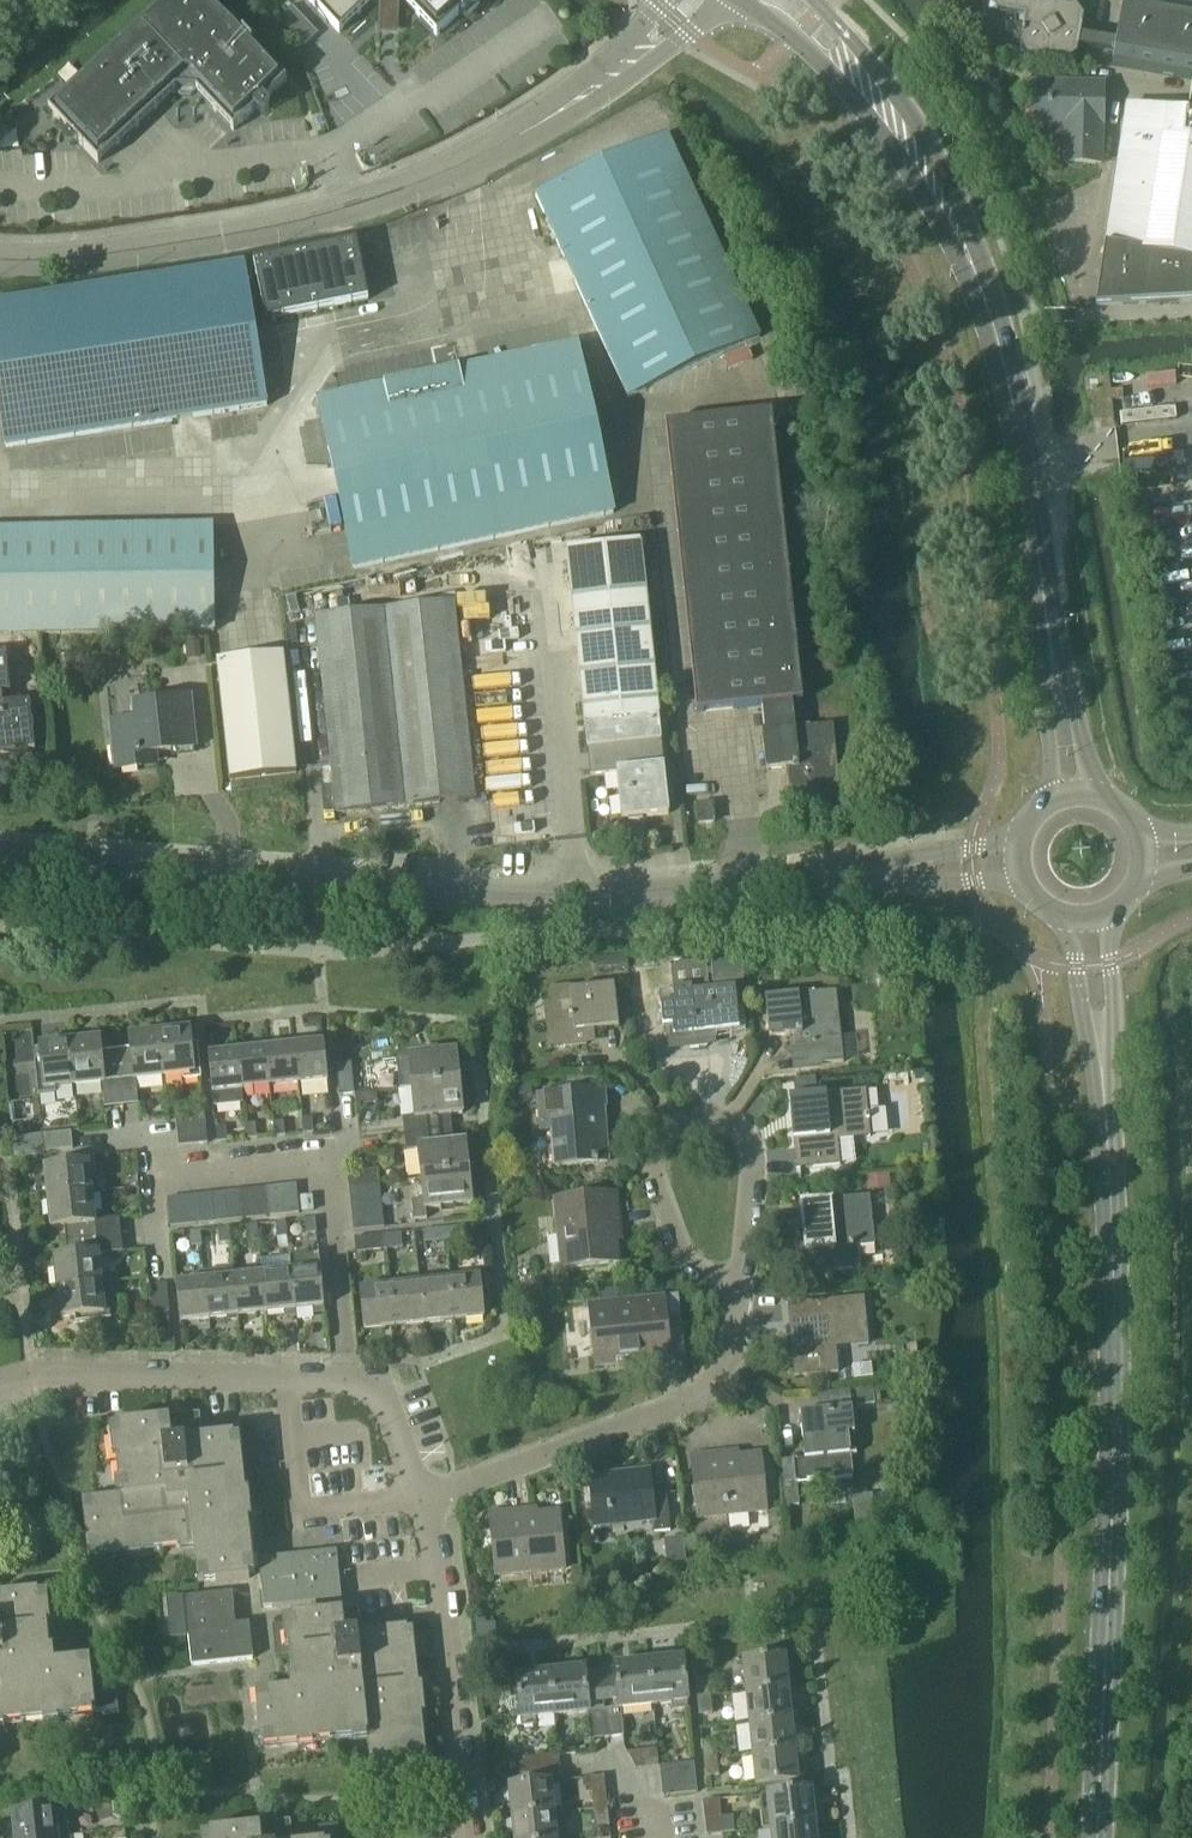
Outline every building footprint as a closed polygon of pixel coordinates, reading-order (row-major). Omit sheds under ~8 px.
[(204,5),(200,2),(195,0),(179,0),(175,1),(171,3),(167,7),(163,3),(135,29),(195,92),(233,132),(254,112),(257,116),(258,116),(260,117),(261,118),(263,118),(264,117),(266,116),(268,114),(268,113),(269,112),(269,111),(269,110),(269,109),(268,108),(268,107),(264,103),(285,82),(212,4),(208,8),(204,5)] [(338,33),(373,0),(307,0),(338,33)] [(380,23),(395,24),(395,0),(380,0),(380,23)] [(435,36),(458,16),(462,12),(474,0),(401,0),(435,36)] [(985,11),(1003,15),(1000,33),(1018,36),(1015,57),(1071,67),(1082,8),(1066,5),(1067,0),(987,0),(985,11)] [(1151,0),(1123,0),(1115,42),(1114,44),(1112,55),(1110,66),(1191,80),(1190,82),(1191,82),(1191,7),(1151,0)] [(195,92),(135,29),(47,111),(68,133),(64,136),(63,137),(63,138),(62,139),(62,140),(62,141),(62,143),(63,144),(63,145),(64,146),(66,147),(68,148),(69,148),(72,147),(73,147),(77,143),(97,164),(175,92),(180,98),(189,98),(195,92)] [(309,29),(295,42),(301,48),(315,35),(309,29)] [(1099,118),(1089,118),(1090,83),(1030,82),(1029,125),(1061,126),(1060,162),(1098,163),(1099,118)] [(1190,82),(1183,116),(1189,116),(1191,117),(1191,82),(1190,82)] [(1156,112),(1123,107),(1093,306),(1127,305),(1156,112)] [(1183,116),(1156,112),(1127,305),(1161,303),(1189,116),(1183,116)] [(1189,116),(1161,303),(1191,301),(1191,117),(1189,116)] [(757,340),(666,141),(534,200),(626,400),(757,340)] [(355,243),(253,263),(254,273),(244,275),(242,264),(0,304),(0,419),(5,448),(265,406),(252,325),(367,302),(355,243)] [(612,516),(574,347),(317,402),(353,571),(612,516)] [(790,703),(802,701),(771,415),(666,426),(695,713),(761,706),(790,703)] [(212,634),(210,527),(0,530),(0,637),(212,634)] [(660,743),(638,543),(564,551),(586,750),(660,743)] [(473,800),(451,605),(314,621),(336,816),(473,800)] [(197,640),(183,642),(185,659),(199,658),(197,640)] [(28,705),(10,706),(4,654),(0,654),(0,755),(33,752),(28,705)] [(281,657),(215,664),(228,783),(295,775),(285,690),(281,657)] [(195,749),(189,700),(133,706),(134,722),(109,724),(114,771),(140,768),(139,755),(195,749)] [(839,796),(832,724),(793,729),(790,703),(761,706),(763,732),(761,732),(765,771),(792,768),(796,800),(839,796)] [(667,816),(660,743),(586,750),(588,776),(615,773),(620,821),(667,816)] [(711,805),(695,807),(697,825),(713,823),(711,805)] [(738,1030),(734,990),(692,994),(691,989),(674,991),(673,986),(659,988),(663,1027),(672,1026),(674,1048),(689,1046),(689,1050),(706,1048),(705,1033),(738,1030)] [(616,1027),(613,988),(571,991),(571,987),(550,989),(552,1019),(546,1020),(548,1048),(586,1046),(585,1030),(616,1027)] [(844,1064),(835,992),(765,1000),(770,1040),(796,1037),(800,1069),(844,1064)] [(163,1079),(181,1077),(181,1080),(200,1078),(196,1044),(191,1044),(190,1028),(158,1031),(163,1079)] [(163,1079),(158,1031),(127,1034),(128,1050),(115,1051),(120,1106),(137,1104),(135,1082),(163,1079)] [(115,1051),(101,1052),(100,1037),(68,1041),(73,1088),(101,1085),(103,1108),(120,1106),(115,1051)] [(38,1062),(33,1062),(37,1097),(55,1095),(54,1090),(73,1088),(68,1041),(37,1044),(38,1062)] [(327,1082),(323,1043),(292,1046),(296,1085),(327,1082)] [(296,1085),(292,1046),(265,1049),(268,1088),(296,1085)] [(268,1088),(265,1049),(236,1052),(241,1105),(240,1091),(268,1088)] [(241,1105),(236,1052),(207,1055),(213,1108),(241,1105)] [(458,1085),(455,1053),(407,1058),(411,1090),(458,1085)] [(353,1096),(350,1064),(335,1065),(339,1097),(353,1096)] [(449,1131),(447,1117),(462,1115),(458,1085),(411,1090),(414,1118),(401,1119),(403,1136),(449,1131)] [(607,1162),(605,1135),(603,1135),(601,1108),(604,1108),(603,1091),(536,1097),(539,1131),(551,1130),(555,1167),(607,1162)] [(869,1133),(865,1092),(790,1099),(796,1170),(838,1167),(835,1136),(869,1133)] [(205,1130),(204,1116),(174,1119),(175,1133),(205,1130)] [(301,1118),(303,1133),(312,1132),(311,1117),(301,1118)] [(272,1121),(274,1136),(284,1135),(282,1120),(272,1121)] [(243,1124),(245,1139),(255,1138),(253,1123),(243,1124)] [(215,1127),(216,1142),(226,1141),(225,1126),(215,1127)] [(207,1145),(205,1130),(175,1133),(177,1148),(207,1145)] [(467,1174),(464,1143),(450,1145),(449,1131),(403,1136),(405,1152),(416,1150),(420,1179),(467,1174)] [(72,1150),(70,1133),(41,1136),(42,1153),(72,1150)] [(93,1194),(91,1174),(94,1174),(92,1156),(65,1159),(65,1164),(42,1167),(45,1199),(93,1194)] [(379,1187),(377,1172),(347,1175),(348,1190),(379,1187)] [(471,1205),(467,1174),(420,1179),(422,1200),(411,1201),(413,1221),(426,1220),(425,1211),(471,1205)] [(297,1215),(294,1186),(280,1187),(283,1217),(297,1215)] [(283,1217),(280,1187),(266,1189),(269,1218),(283,1217)] [(380,1200),(379,1187),(348,1190),(350,1204),(380,1200)] [(269,1218),(266,1189),(252,1190),(255,1219),(269,1218)] [(255,1219),(252,1190),(237,1192),(239,1221),(255,1219)] [(239,1221),(237,1192),(223,1193),(225,1222),(239,1221)] [(225,1222),(223,1193),(208,1195),(211,1224),(225,1222)] [(120,1237),(118,1218),(96,1221),(93,1194),(45,1199),(48,1229),(63,1228),(65,1243),(120,1237)] [(211,1224),(208,1195),(194,1197),(196,1225),(211,1224)] [(622,1241),(617,1196),(554,1202),(561,1270),(618,1264),(616,1242),(622,1241)] [(196,1225),(194,1197),(179,1198),(182,1227),(196,1225)] [(182,1227),(179,1198),(165,1200),(168,1228),(182,1227)] [(800,1205),(802,1230),(799,1230),(804,1277),(861,1270),(859,1249),(875,1247),(870,1198),(800,1205)] [(299,1200),(300,1214),(311,1213),(309,1199),(299,1200)] [(382,1215),(380,1200),(350,1204),(351,1218),(382,1215)] [(383,1230),(382,1215),(351,1218),(353,1233),(383,1230)] [(303,1220),(304,1235),(314,1234),(313,1219),(303,1220)] [(274,1223),(275,1238),(285,1237),(284,1222),(274,1223)] [(245,1226),(246,1241),(256,1240),(255,1225),(245,1226)] [(216,1229),(218,1244),(228,1243),(226,1228),(216,1229)] [(465,1239),(464,1228),(443,1231),(444,1241),(465,1239)] [(187,1232),(189,1247),(199,1246),(197,1231),(187,1232)] [(444,1241),(443,1231),(422,1233),(423,1243),(444,1241)] [(401,1249),(399,1235),(384,1237),(385,1251),(401,1249)] [(102,1285),(99,1254),(122,1252),(120,1237),(65,1243),(66,1255),(51,1256),(55,1289),(102,1285)] [(353,1240),(355,1254),(385,1251),(384,1237),(353,1240)] [(322,1308),(317,1256),(288,1259),(289,1273),(293,1311),(322,1308)] [(235,1317),(230,1269),(203,1272),(204,1282),(203,1282),(207,1320),(235,1317)] [(233,1279),(232,1269),(230,1269),(235,1317),(265,1314),(260,1276),(233,1279)] [(289,1273),(260,1276),(265,1314),(283,1312),(284,1317),(293,1316),(293,1311),(289,1273)] [(482,1319),(478,1279),(448,1282),(452,1322),(482,1319)] [(207,1320),(203,1282),(174,1285),(178,1323),(207,1320)] [(452,1322),(448,1282),(418,1285),(422,1325),(452,1322)] [(55,1289),(58,1320),(75,1318),(75,1322),(110,1319),(108,1301),(104,1301),(102,1285),(55,1289)] [(422,1325),(418,1285),(389,1288),(393,1328),(422,1325)] [(150,1316),(167,1314),(164,1286),(148,1287),(150,1316)] [(393,1328),(389,1288),(358,1291),(363,1331),(393,1328)] [(665,1322),(663,1300),(590,1307),(596,1368),(658,1362),(654,1323),(665,1322)] [(867,1341),(863,1300),(787,1307),(794,1378),(837,1374),(834,1344),(867,1341)] [(855,1390),(857,1407),(874,1405),(872,1388),(855,1390)] [(856,1456),(852,1410),(800,1415),(804,1461),(793,1462),(793,1463),(780,1464),(784,1508),(799,1506),(797,1484),(853,1479),(851,1456),(856,1456)] [(116,1443),(122,1497),(80,1502),(85,1552),(103,1550),(103,1553),(193,1544),(197,1585),(247,1579),(246,1562),(247,1562),(236,1452),(234,1452),(232,1436),(194,1439),(191,1418),(117,1425),(119,1443),(116,1443)] [(765,1513),(759,1457),(738,1459),(737,1453),(690,1457),(696,1520),(765,1513)] [(670,1533),(666,1495),(651,1497),(649,1473),(617,1476),(618,1483),(589,1486),(594,1529),(652,1523),(654,1535),(670,1533)] [(495,1579),(564,1571),(557,1513),(535,1515),(534,1511),(488,1516),(495,1579)] [(339,1600),(335,1553),(257,1561),(262,1608),(339,1600)] [(88,1660),(46,1664),(41,1610),(38,1610),(37,1593),(0,1597),(0,1723),(77,1716),(78,1713),(93,1711),(88,1660)] [(252,1660),(248,1624),(234,1626),(231,1593),(183,1598),(190,1667),(252,1660)] [(169,1600),(173,1638),(184,1636),(180,1598),(169,1600)] [(423,1754),(410,1643),(407,1643),(406,1627),(358,1632),(356,1610),(290,1618),(292,1635),(290,1635),(296,1689),(254,1694),(259,1745),(276,1743),(277,1746),(366,1737),(370,1778),(421,1773),(419,1755),(423,1754)] [(278,1655),(289,1654),(286,1626),(275,1627),(278,1655)] [(787,1689),(783,1658),(741,1662),(745,1694),(787,1689)] [(687,1711),(681,1660),(674,1661),(674,1659),(647,1661),(652,1707),(671,1705),(671,1713),(687,1711)] [(652,1707),(647,1661),(619,1664),(619,1667),(613,1667),(614,1680),(599,1682),(605,1740),(622,1738),(619,1711),(652,1707)] [(599,1682),(584,1683),(583,1671),(576,1671),(575,1669),(549,1671),(554,1718),(586,1714),(589,1741),(605,1740),(599,1682)] [(518,1710),(520,1728),(536,1726),(535,1720),(554,1718),(549,1671),(521,1674),(521,1677),(515,1678),(516,1689),(508,1690),(505,1693),(504,1697),(505,1705),(507,1709),(510,1711),(518,1710)] [(708,1698),(706,1680),(692,1682),(695,1699),(708,1698)] [(99,1688),(100,1695),(103,1716),(114,1715),(111,1687),(99,1688)] [(792,1705),(788,1703),(787,1689),(745,1694),(748,1725),(790,1721),(790,1716),(793,1714),(792,1705)] [(695,1699),(697,1716),(710,1715),(708,1698),(695,1699)] [(793,1751),(790,1721),(748,1725),(752,1756),(793,1751)] [(573,1739),(559,1741),(560,1755),(575,1754),(573,1739)] [(715,1759),(713,1742),(700,1743),(702,1761),(715,1759)] [(658,1766),(656,1749),(626,1753),(634,1769),(658,1766)] [(797,1783),(793,1751),(752,1756),(755,1788),(797,1783)] [(524,1759),(499,1761),(500,1778),(526,1776),(560,1772),(558,1755),(524,1759)] [(702,1761),(704,1778),(717,1777),(715,1759),(702,1761)] [(678,1796),(696,1794),(693,1764),(675,1766),(678,1796)] [(678,1796),(675,1766),(658,1768),(661,1798),(678,1796)] [(553,1815),(549,1782),(507,1787),(510,1819),(553,1815)] [(816,1824),(814,1798),(811,1798),(810,1791),(759,1796),(761,1812),(769,1811),(770,1829),(816,1824)] [(590,1793),(592,1810),(606,1809),(604,1792),(590,1793)] [(721,1834),(718,1801),(702,1803),(706,1836),(721,1834)] [(122,1818),(120,1803),(111,1805),(112,1819),(122,1818)] [(592,1810),(594,1828),(608,1826),(606,1809),(592,1810)] [(11,1815),(11,1820),(13,1837),(55,1837),(68,1837),(65,1810),(64,1810),(11,1815)] [(553,1815),(510,1819),(512,1837),(555,1837),(553,1815)] [(816,1824),(770,1829),(771,1837),(818,1837),(816,1824)] [(284,1825),(208,1833),(208,1837),(286,1837),(284,1825)] [(337,1831),(337,1827),(295,1831),(296,1837),(338,1837),(337,1831)]
